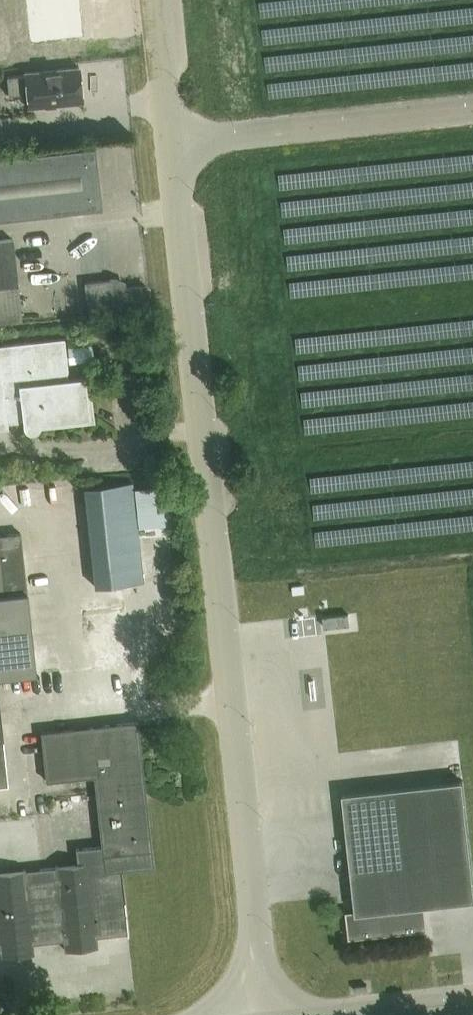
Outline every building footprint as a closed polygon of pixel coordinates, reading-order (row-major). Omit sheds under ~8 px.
[(35,41),(77,36),(73,0),(30,0),(35,41)] [(29,107),(83,102),(80,67),(26,72),(26,74),(8,76),(9,94),(27,93),(29,107)] [(0,137),(0,148),(20,145),(19,136),(1,138),(1,137),(0,137)] [(103,206),(96,147),(0,157),(0,218),(103,206)] [(0,239),(0,322),(22,319),(13,238),(0,239)] [(116,277),(86,281),(90,310),(149,303),(146,283),(125,286),(124,281),(116,277)] [(42,423),(88,418),(85,393),(86,393),(84,376),(63,378),(62,370),(69,369),(65,336),(0,343),(0,427),(10,426),(9,421),(24,420),(25,426),(25,427),(25,428),(26,429),(27,430),(28,431),(29,432),(30,432),(32,433),(34,432),(36,432),(38,431),(39,430),(40,429),(41,428),(41,426),(42,425),(42,423)] [(144,580),(134,481),(84,487),(95,586),(144,580)] [(37,673),(22,533),(0,536),(0,677),(37,673)] [(350,613),(324,616),(325,627),(351,625),(350,613)] [(9,786),(0,709),(0,787),(9,786)] [(138,721),(42,732),(48,782),(96,777),(103,845),(77,848),(78,864),(0,872),(0,946),(1,946),(2,956),(35,954),(34,942),(64,939),(65,949),(99,946),(98,935),(128,932),(121,869),(153,866),(138,721)] [(343,793),(356,910),(346,912),(349,936),(425,928),(422,906),(472,901),(472,869),(463,780),(343,793)]
